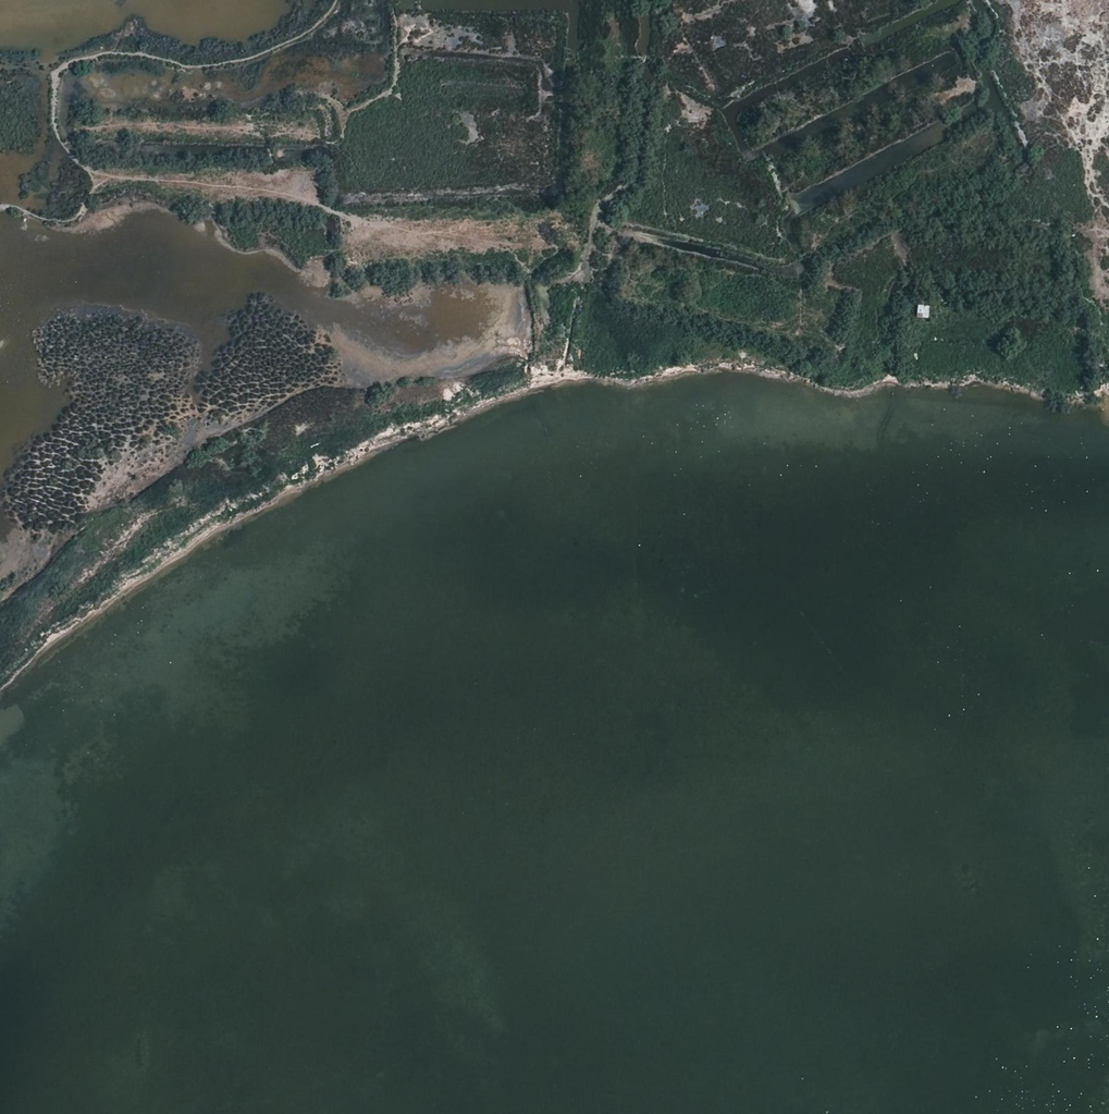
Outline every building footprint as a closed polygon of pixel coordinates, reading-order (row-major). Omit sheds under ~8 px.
[(343,257),(344,265),(354,265),(354,256),(343,257)] [(917,317),(929,318),(929,305),(918,305),(917,317)] [(1041,391),(1042,383),(1033,382),(1033,379),(1019,378),(1018,385),(1031,387),(1030,389),(1041,391)]
